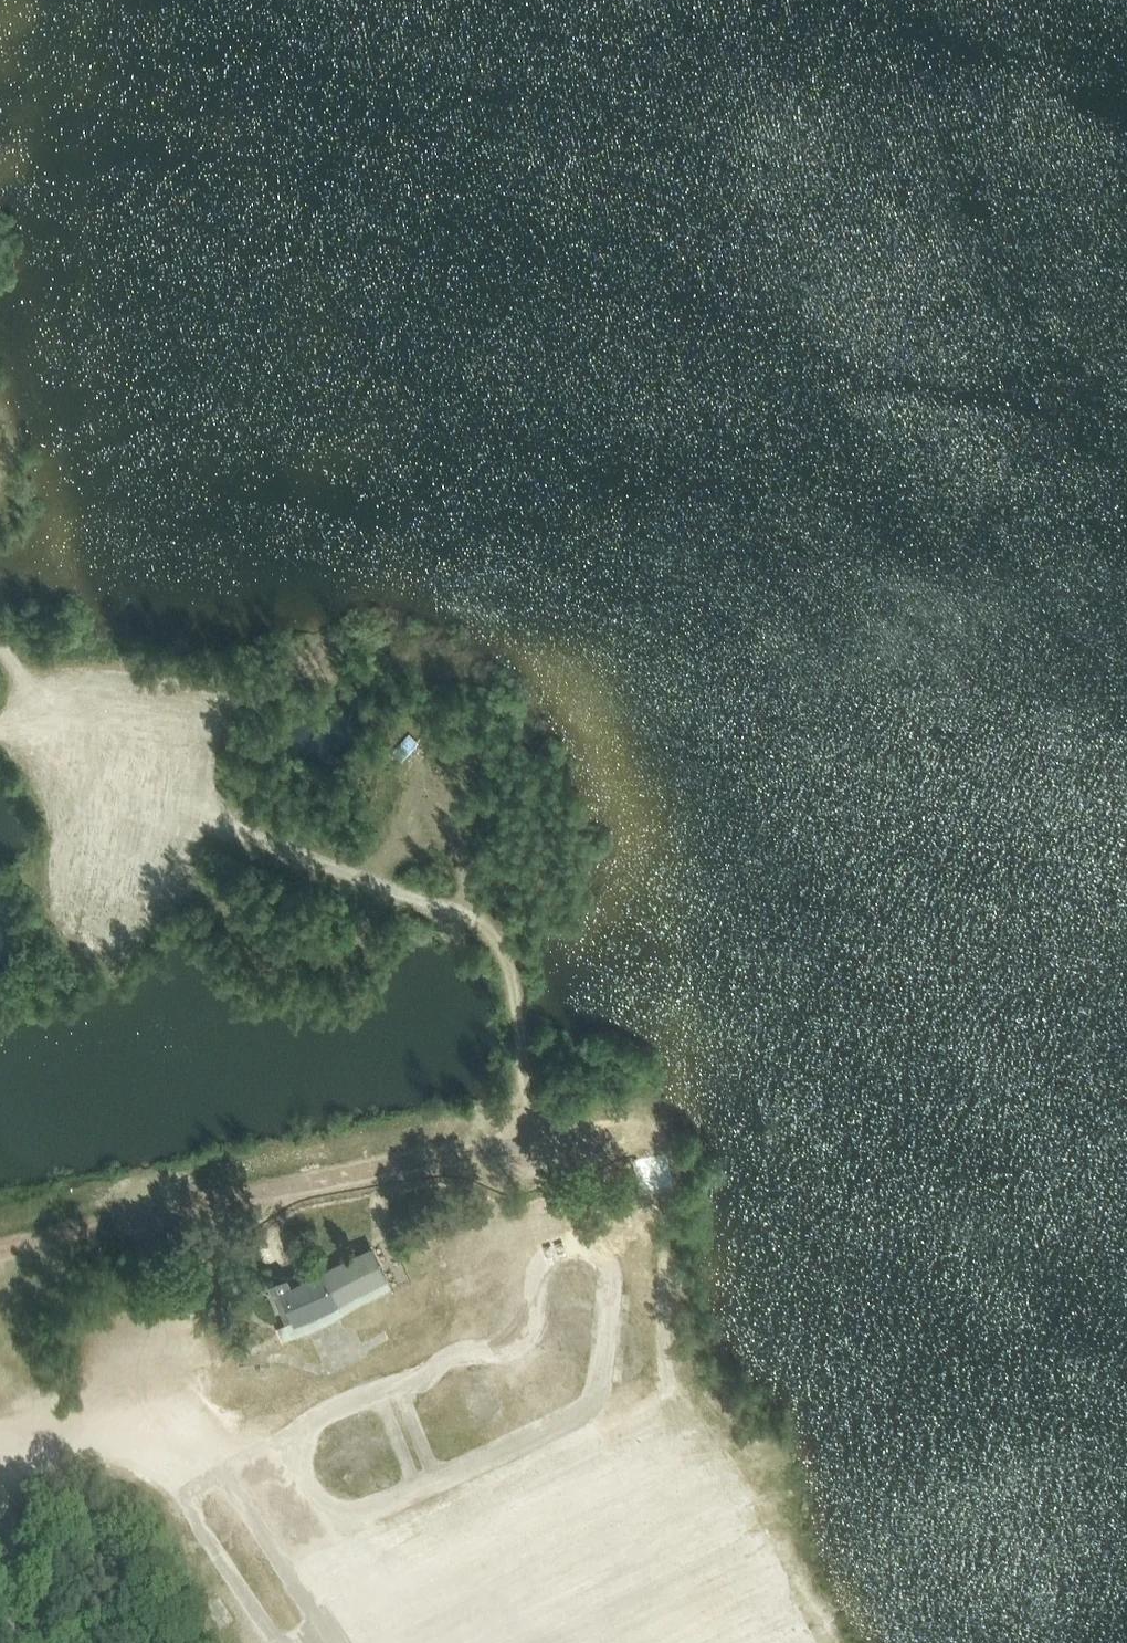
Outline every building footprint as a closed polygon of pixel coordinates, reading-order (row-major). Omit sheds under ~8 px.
[(264,1286),(283,1332),(394,1286),(376,1243),(291,1279),(289,1276),(264,1286)]
